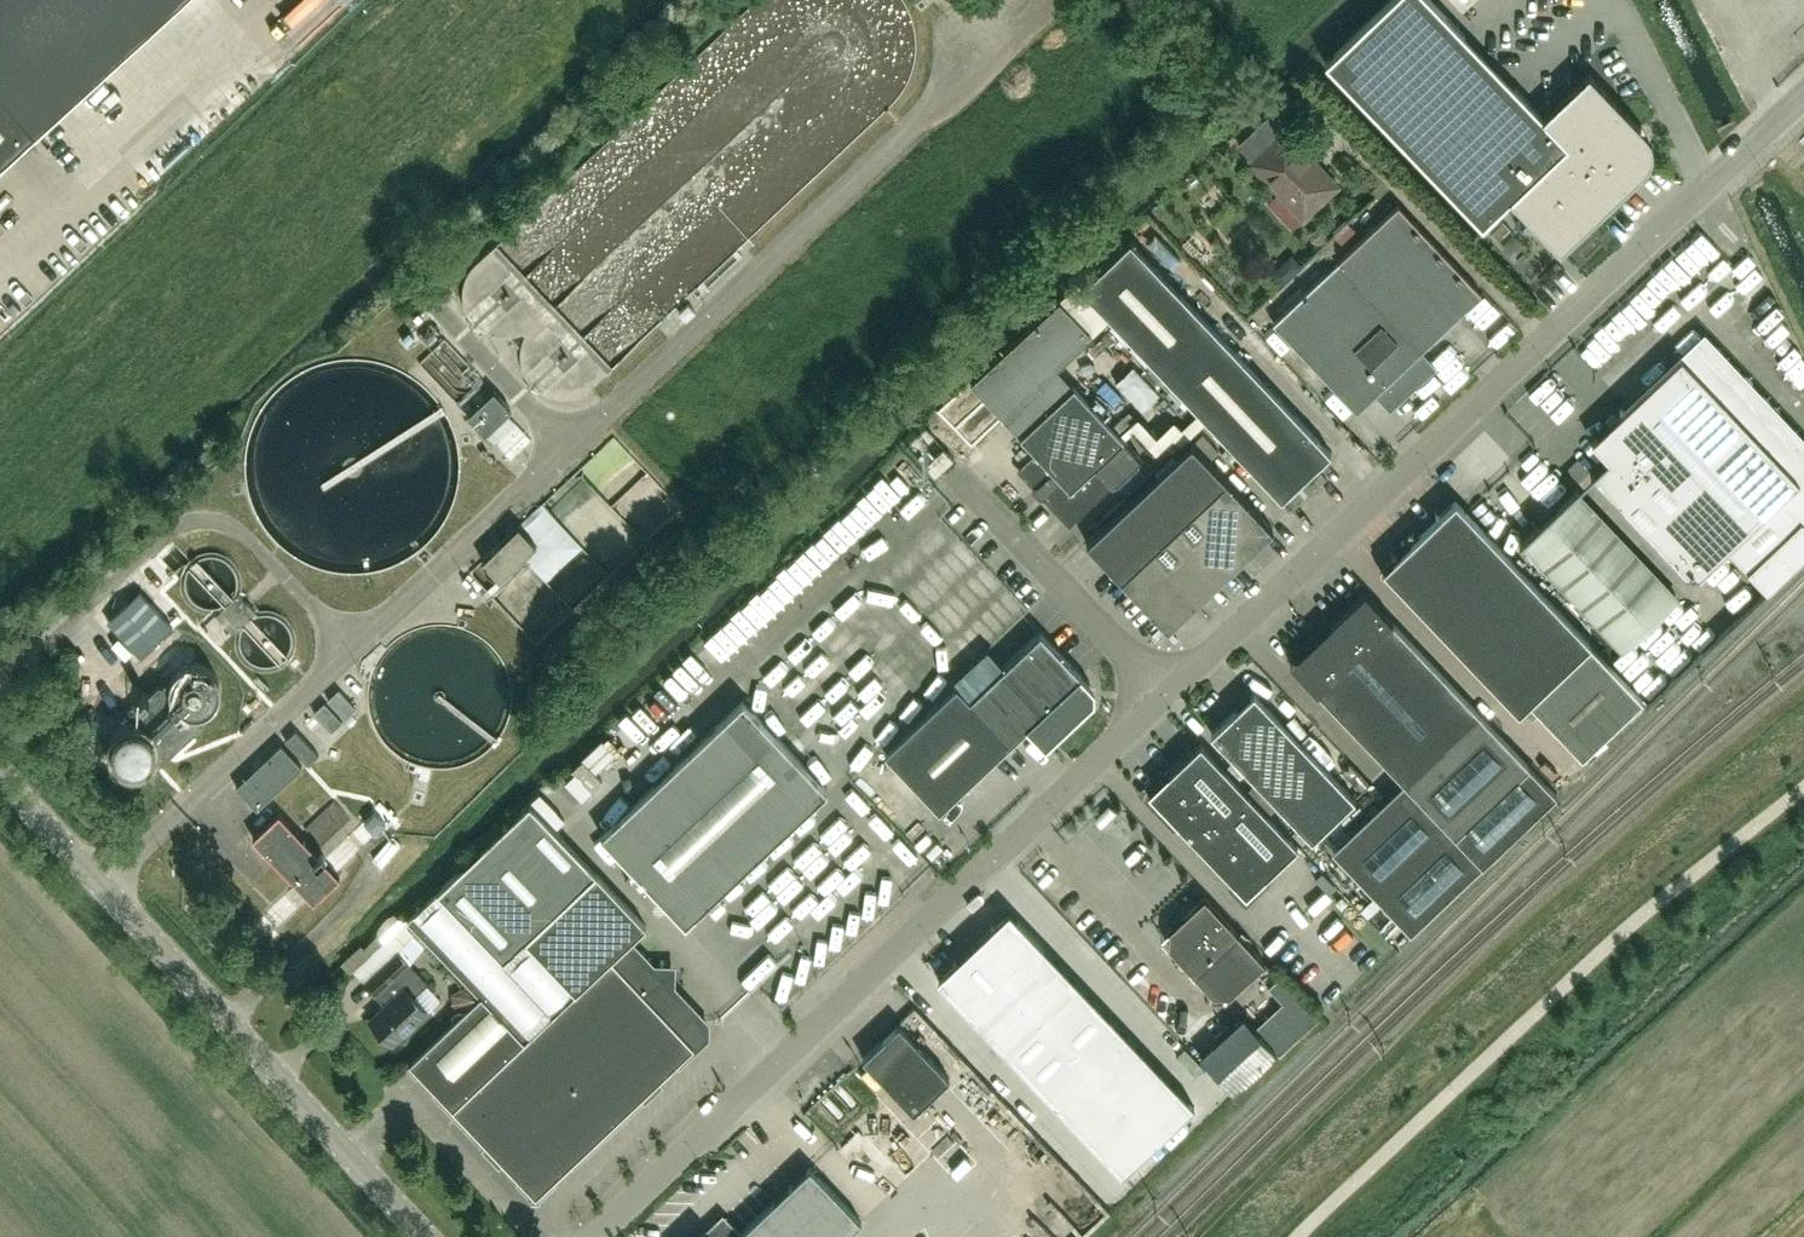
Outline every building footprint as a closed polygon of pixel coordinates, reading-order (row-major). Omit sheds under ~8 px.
[(36,133),(181,0),(0,0),(0,166),(36,133)] [(1614,198),(1608,191),(1637,163),(1642,157),(1642,156),(1652,156),(1652,143),(1642,143),(1642,142),(1638,136),(1633,131),(1640,125),(1589,71),(1542,116),(1431,0),(1388,0),(1325,60),(1482,224),(1511,197),(1561,249),(1614,198)] [(276,63),(283,71),(301,56),(294,48),(276,63)] [(1264,120),(1239,143),(1253,158),(1249,161),(1304,219),(1339,185),(1285,128),(1278,135),(1264,120)] [(1285,234),(1298,223),(1281,205),(1269,216),(1285,234)] [(1397,206),(1273,324),(1358,412),(1378,393),(1389,405),(1431,365),(1418,353),(1480,294),(1397,206)] [(1348,226),(1331,235),(1338,247),(1354,238),(1348,226)] [(1080,287),(1281,499),(1331,452),(1130,240),(1080,287)] [(1750,258),(1734,271),(1741,280),(1757,267),(1750,258)] [(1293,260),(1278,272),(1288,285),(1303,272),(1293,260)] [(502,261),(456,300),(505,358),(511,353),(540,387),(560,370),(538,345),(548,336),(521,305),(532,296),(502,261)] [(1664,307),(1683,288),(1664,268),(1645,286),(1664,307)] [(1647,325),(1658,315),(1640,296),(1630,306),(1647,325)] [(1060,300),(971,382),(1004,419),(1058,369),(1094,336),(1060,300)] [(688,304),(679,312),(686,320),(695,311),(688,304)] [(1619,313),(1593,342),(1615,362),(1641,333),(1619,313)] [(1591,473),(1685,572),(1699,572),(1728,545),(1769,588),(1803,554),(1803,435),(1704,332),(1625,409),(1623,407),(1621,409),(1622,411),(1618,415),(1615,412),(1608,420),(1610,422),(1592,439),(1609,457),(1591,473)] [(422,366),(456,402),(481,380),(441,337),(430,347),(436,354),(422,366)] [(1426,386),(1443,404),(1466,383),(1448,365),(1426,386)] [(1058,369),(1004,419),(1036,453),(1019,469),(1070,523),(1113,483),(1139,458),(1140,459),(1141,457),(1058,369)] [(1310,376),(1303,385),(1321,398),(1328,389),(1310,376)] [(1096,390),(1108,408),(1119,401),(1107,383),(1096,390)] [(485,433),(511,409),(494,391),(468,415),(485,433)] [(1336,395),(1327,402),(1343,426),(1353,419),(1336,395)] [(1426,400),(1405,421),(1415,431),(1436,410),(1426,400)] [(515,426),(493,445),(506,459),(527,440),(515,426)] [(1192,512),(1200,504),(1248,554),(1273,530),(1191,443),(1157,475),(1192,512)] [(944,448),(926,464),(936,475),(954,459),(944,448)] [(1530,458),(1513,475),(1531,493),(1548,476),(1530,458)] [(1157,475),(1086,541),(1121,578),(1148,554),(1174,529),(1192,512),(1157,475)] [(1576,491),(1566,501),(1522,542),(1623,649),(1677,598),(1576,491)] [(1387,575),(1388,574),(1519,712),(1531,701),(1582,755),(1642,697),(1592,644),(1456,501),(1389,566),(1388,565),(1386,565),(1385,565),(1384,565),(1383,566),(1382,567),(1381,568),(1381,569),(1381,570),(1381,571),(1381,572),(1382,572),(1383,574),(1384,575),(1385,575),(1387,575)] [(1192,512),(1174,529),(1221,579),(1248,554),(1200,504),(1192,512)] [(519,525),(483,560),(500,578),(536,544),(519,525)] [(1174,529),(1148,554),(1194,604),(1221,579),(1174,529)] [(1148,554),(1121,578),(1168,628),(1194,604),(1148,554)] [(966,576),(986,589),(993,579),(973,566),(966,576)] [(139,591),(107,621),(140,656),(172,626),(139,591)] [(1365,591),(1289,663),(1318,693),(1318,692),(1455,836),(1482,864),(1556,794),(1529,765),(1402,632),(1392,622),(1393,621),(1365,591)] [(219,612),(202,629),(219,644),(232,631),(232,632),(236,629),(256,612),(239,593),(219,612)] [(777,634),(794,652),(814,634),(797,616),(777,634)] [(936,656),(956,645),(944,624),(924,636),(936,656)] [(1091,700),(1092,690),(1080,677),(1081,676),(1041,633),(971,699),(957,685),(885,752),(939,809),(1028,726),(1042,741),(1047,741),(1091,700)] [(765,677),(788,663),(774,640),(751,654),(765,677)] [(811,675),(833,662),(820,640),(798,654),(811,675)] [(1662,671),(1681,654),(1671,643),(1653,661),(1662,671)] [(1636,661),(1625,670),(1641,689),(1652,680),(1636,661)] [(791,699),(809,686),(794,664),(775,677),(791,699)] [(837,701),(857,687),(850,677),(855,674),(847,664),(823,681),(837,701)] [(132,709),(132,722),(136,722),(140,722),(143,723),(147,725),(149,727),(152,729),(155,732),(158,736),(159,739),(160,743),(161,747),(161,752),(172,754),(200,727),(200,715),(195,715),(191,715),(186,715),(182,714),(179,712),(176,710),(174,707),(172,702),(171,699),(170,695),(169,691),(169,688),(169,684),(159,683),(132,709)] [(356,708),(338,689),(327,699),(345,718),(356,708)] [(809,725),(833,713),(822,690),(798,702),(809,725)] [(1254,693),(1211,734),(1312,839),(1354,798),(1254,693)] [(675,696),(653,701),(655,713),(678,708),(675,696)] [(744,701),(601,835),(686,925),(827,789),(744,701)] [(342,722),(324,703),(314,713),(332,731),(342,722)] [(839,752),(859,737),(844,717),(824,731),(839,752)] [(319,755),(296,730),(285,741),(308,765),(319,755)] [(119,758),(140,780),(163,758),(142,736),(119,758)] [(858,768),(881,753),(874,742),(851,757),(858,768)] [(1247,894),(1298,846),(1201,743),(1150,792),(1247,894)] [(257,808),(302,766),(281,744),(236,786),(257,808)] [(582,751),(571,761),(591,782),(602,772),(582,751)] [(871,798),(892,821),(917,798),(895,775),(871,798)] [(535,805),(569,841),(586,825),(553,789),(535,805)] [(863,819),(872,809),(853,791),(844,801),(863,819)] [(530,802),(407,918),(480,995),(409,1062),(536,1196),(705,1036),(706,1024),(668,985),(669,971),(655,971),(629,942),(646,926),(530,802)] [(385,822),(375,811),(364,821),(374,831),(385,822)] [(340,876),(335,871),(279,813),(252,838),(313,902),(340,876)] [(876,818),(868,827),(886,843),(894,834),(876,818)] [(799,887),(820,870),(812,860),(832,856),(842,847),(840,834),(851,831),(849,820),(828,824),(830,835),(814,838),(797,851),(804,859),(787,863),(773,874),(775,882),(768,883),(735,910),(742,908),(726,921),(735,933),(715,937),(718,950),(742,945),(741,937),(747,936),(778,911),(774,912),(794,895),(793,888),(799,887)] [(904,844),(894,851),(908,869),(918,862),(904,844)] [(1370,899),(1387,886),(1380,876),(1363,890),(1370,899)] [(1265,962),(1238,933),(1204,897),(1169,930),(1169,947),(1194,974),(1212,994),(1230,994),(1265,962)] [(1009,911),(974,945),(1007,980),(1043,947),(1009,911)] [(974,945),(938,979),(972,1014),(1007,980),(974,945)] [(1043,947),(1007,980),(1024,998),(1060,965),(1043,947)] [(400,951),(365,982),(376,994),(383,988),(392,998),(385,1004),(370,1019),(393,1043),(427,1011),(413,995),(428,982),(400,951)] [(1060,965),(1024,998),(1041,1016),(1077,982),(1060,965)] [(1283,1002),(1255,1028),(1276,1052),(1279,1054),(1319,1017),(1281,975),(1268,986),(1283,1002)] [(1007,980),(972,1014),(989,1032),(1024,998),(1007,980)] [(1077,982),(1041,1016),(1058,1034),(1093,1000),(1077,982)] [(1024,998),(989,1032),(1005,1050),(1041,1016),(1024,998)] [(1093,1000),(1058,1034),(1074,1051),(1110,1018),(1093,1000)] [(1041,1016),(1005,1050),(1022,1067),(1058,1034),(1041,1016)] [(1276,1052),(1244,1016),(1200,1056),(1232,1092),(1276,1052)] [(1110,1018),(1074,1051),(1091,1069),(1127,1035),(1110,1018)] [(899,1024),(863,1058),(914,1112),(950,1078),(899,1024)] [(1058,1034),(1022,1067),(1039,1085),(1074,1051),(1058,1034)] [(1127,1035),(1091,1069),(1108,1087),(1143,1053),(1127,1035)] [(1074,1051),(1039,1085),(1055,1103),(1091,1069),(1074,1051)] [(1143,1053),(1108,1087),(1124,1104),(1160,1070),(1143,1053)] [(1091,1069),(1055,1103),(1072,1120),(1108,1087),(1091,1069)] [(1160,1070),(1124,1104),(1141,1122),(1177,1088),(1160,1070)] [(1108,1087),(1072,1120),(1089,1138),(1124,1104),(1108,1087)] [(1177,1088),(1141,1122),(1158,1140),(1194,1106),(1177,1088)] [(1124,1104),(1089,1138),(1106,1155),(1141,1122),(1124,1104)] [(1141,1122),(1106,1155),(1123,1174),(1158,1140),(1141,1122)] [(985,1179),(1000,1169),(991,1156),(976,1166),(985,1179)] [(861,1221),(810,1167),(740,1234),(723,1216),(701,1236),(844,1236),(861,1221)]
